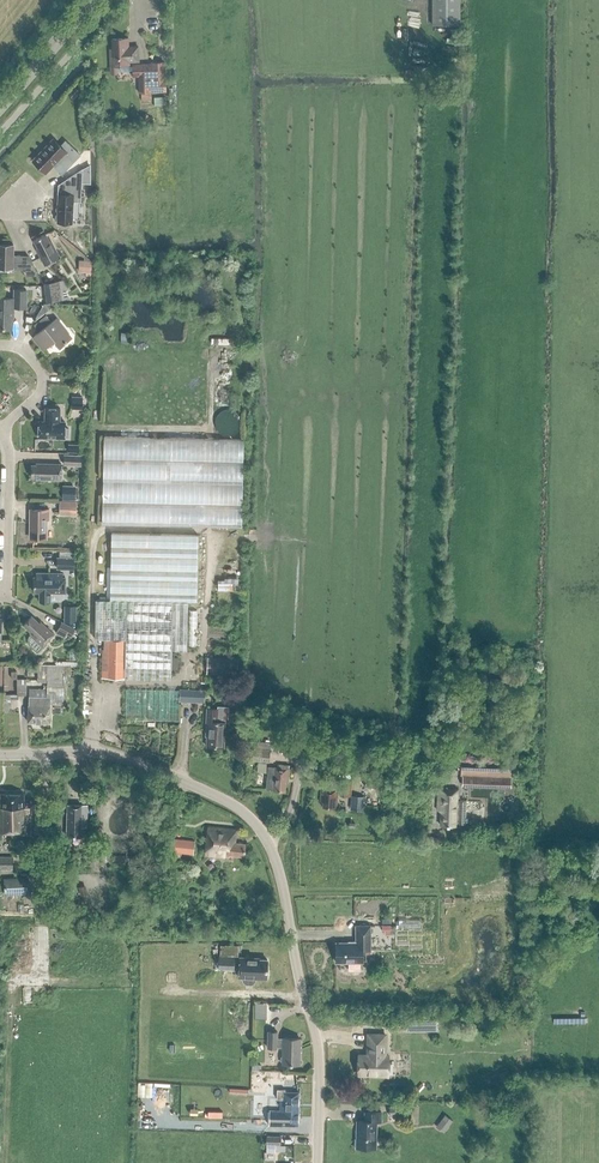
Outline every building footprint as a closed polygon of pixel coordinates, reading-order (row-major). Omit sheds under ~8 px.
[(432,24),(460,25),(460,0),(432,0),(432,24)] [(112,49),(110,49),(111,74),(117,74),(117,72),(132,71),(132,66),(128,66),(128,65),(129,65),(129,62),(138,61),(138,47),(126,47),(126,38),(112,39),(112,49)] [(165,79),(164,79),(163,62),(152,63),(152,64),(132,65),(132,66),(132,71),(132,77),(138,77),(139,93),(141,93),(141,101),(150,100),(150,92),(165,91),(165,79)] [(74,87),(69,92),(75,97),(80,92),(74,87)] [(53,165),(62,174),(80,155),(68,143),(62,148),(53,139),(32,161),(45,173),(53,165)] [(73,201),(80,202),(81,181),(82,173),(82,169),(61,183),(67,191),(66,194),(58,194),(57,214),(55,215),(55,218),(57,220),(57,222),(72,223),(73,201)] [(36,249),(44,265),(59,257),(51,241),(50,242),(45,233),(33,240),(38,248),(36,249)] [(13,268),(13,245),(0,244),(0,268),(13,268)] [(29,255),(23,255),(22,268),(26,269),(36,269),(29,255)] [(91,261),(83,261),(82,272),(86,272),(91,272),(91,261)] [(61,300),(58,281),(44,283),(47,302),(61,300)] [(0,297),(0,328),(11,328),(12,317),(13,317),(14,307),(26,308),(26,290),(14,289),(14,298),(0,297)] [(34,335),(45,349),(54,341),(59,348),(71,338),(56,318),(51,322),(46,315),(34,325),(39,331),(34,335)] [(109,392),(108,421),(118,422),(119,392),(109,392)] [(68,437),(68,428),(65,428),(65,422),(59,422),(60,408),(45,408),(45,423),(39,422),(39,436),(48,436),(49,438),(64,438),(64,437),(68,437)] [(107,435),(105,521),(245,524),(246,481),(247,481),(247,437),(107,435)] [(63,465),(81,466),(81,456),(63,455),(63,465)] [(36,479),(61,480),(61,464),(36,463),(36,465),(32,465),(31,477),(36,477),(36,479)] [(75,486),(62,486),(62,499),(75,499),(75,486)] [(59,515),(76,515),(76,501),(59,501),(59,515)] [(49,519),(49,509),(30,509),(30,538),(46,538),(46,519),(49,519)] [(95,600),(94,638),(104,639),(104,649),(102,649),(101,678),(124,679),(124,669),(171,670),(172,651),(187,651),(188,602),(196,602),(197,534),(111,533),(109,600),(95,600)] [(74,558),(57,558),(57,568),(74,569),(74,558)] [(33,577),(33,592),(38,592),(38,602),(50,603),(51,592),(66,592),(66,577),(62,576),(62,573),(37,573),(37,577),(33,577)] [(221,589),(236,589),(236,577),(221,577),(221,589)] [(39,623),(31,616),(23,624),(31,632),(30,633),(43,645),(54,634),(40,622),(39,623)] [(78,630),(61,622),(56,632),(65,637),(66,633),(74,637),(78,630)] [(207,658),(206,674),(237,675),(237,659),(207,658)] [(28,705),(28,722),(49,722),(50,707),(50,700),(63,700),(63,690),(63,674),(64,666),(56,666),(31,665),(31,673),(37,673),(37,677),(46,678),(46,682),(46,689),(29,689),(29,697),(28,705)] [(17,695),(26,695),(26,680),(17,680),(17,695)] [(179,702),(196,703),(197,690),(180,689),(179,702)] [(206,746),(224,747),(225,722),(228,722),(228,707),(218,706),(218,709),(207,708),(206,729),(207,730),(206,746)] [(254,741),(253,761),(269,763),(271,743),(254,741)] [(273,790),(285,791),(286,779),(288,779),(289,769),(268,767),(266,783),(267,783),(266,789),(273,790)] [(511,777),(463,775),(462,786),(511,788),(511,777)] [(365,778),(365,786),(382,788),(383,779),(365,778)] [(321,789),(320,801),(323,802),(322,807),(336,808),(338,790),(340,790),(339,796),(350,797),(351,782),(341,781),(340,784),(324,782),(323,789),(321,789)] [(439,825),(446,826),(455,827),(456,824),(465,824),(466,801),(456,801),(457,788),(438,788),(436,812),(440,812),(439,825)] [(0,794),(1,808),(0,808),(0,833),(27,833),(27,811),(34,811),(34,800),(27,800),(24,800),(24,793),(0,794)] [(363,797),(352,796),(351,809),(362,810),(363,797)] [(66,836),(82,837),(82,827),(86,827),(87,805),(67,804),(66,836)] [(236,830),(208,827),(205,855),(229,858),(229,855),(244,857),(246,844),(235,843),(236,830)] [(193,854),(195,841),(174,838),(172,856),(181,858),(181,853),(193,854)] [(13,870),(13,856),(0,856),(0,870),(13,870)] [(3,878),(4,895),(28,894),(27,877),(3,878)] [(507,918),(520,916),(519,907),(506,909),(507,918)] [(356,943),(336,943),(336,962),(348,962),(348,970),(360,970),(360,962),(362,962),(362,949),(370,949),(370,926),(356,926),(356,943)] [(255,958),(240,957),(240,959),(235,959),(235,956),(219,956),(218,969),(239,970),(239,978),(243,978),(243,980),(244,983),(246,984),(251,985),(253,983),(255,981),(255,978),(266,979),(267,960),(258,959),(258,960),(255,960),(255,958)] [(270,1017),(270,1002),(257,1002),(257,1017),(270,1017)] [(282,1064),(299,1064),(300,1038),(283,1038),(277,1038),(277,1032),(268,1032),(268,1048),(277,1048),(283,1048),(282,1064)] [(367,1055),(358,1055),(358,1075),(388,1075),(388,1056),(385,1055),(385,1034),(368,1034),(367,1055)] [(253,1086),(289,1086),(289,1073),(253,1073),(253,1086)] [(285,1089),(277,1089),(277,1098),(279,1099),(279,1110),(269,1110),(269,1124),(273,1125),(273,1132),(280,1132),(280,1125),(298,1125),(299,1092),(285,1092),(285,1089)] [(409,1116),(409,1107),(397,1106),(397,1116),(409,1116)] [(357,1121),(356,1148),(375,1148),(376,1122),(381,1123),(381,1112),(364,1112),(364,1121),(357,1121)] [(446,1129),(452,1121),(445,1115),(438,1123),(446,1129)] [(266,1145),(282,1145),(282,1137),(266,1136),(266,1145)]
